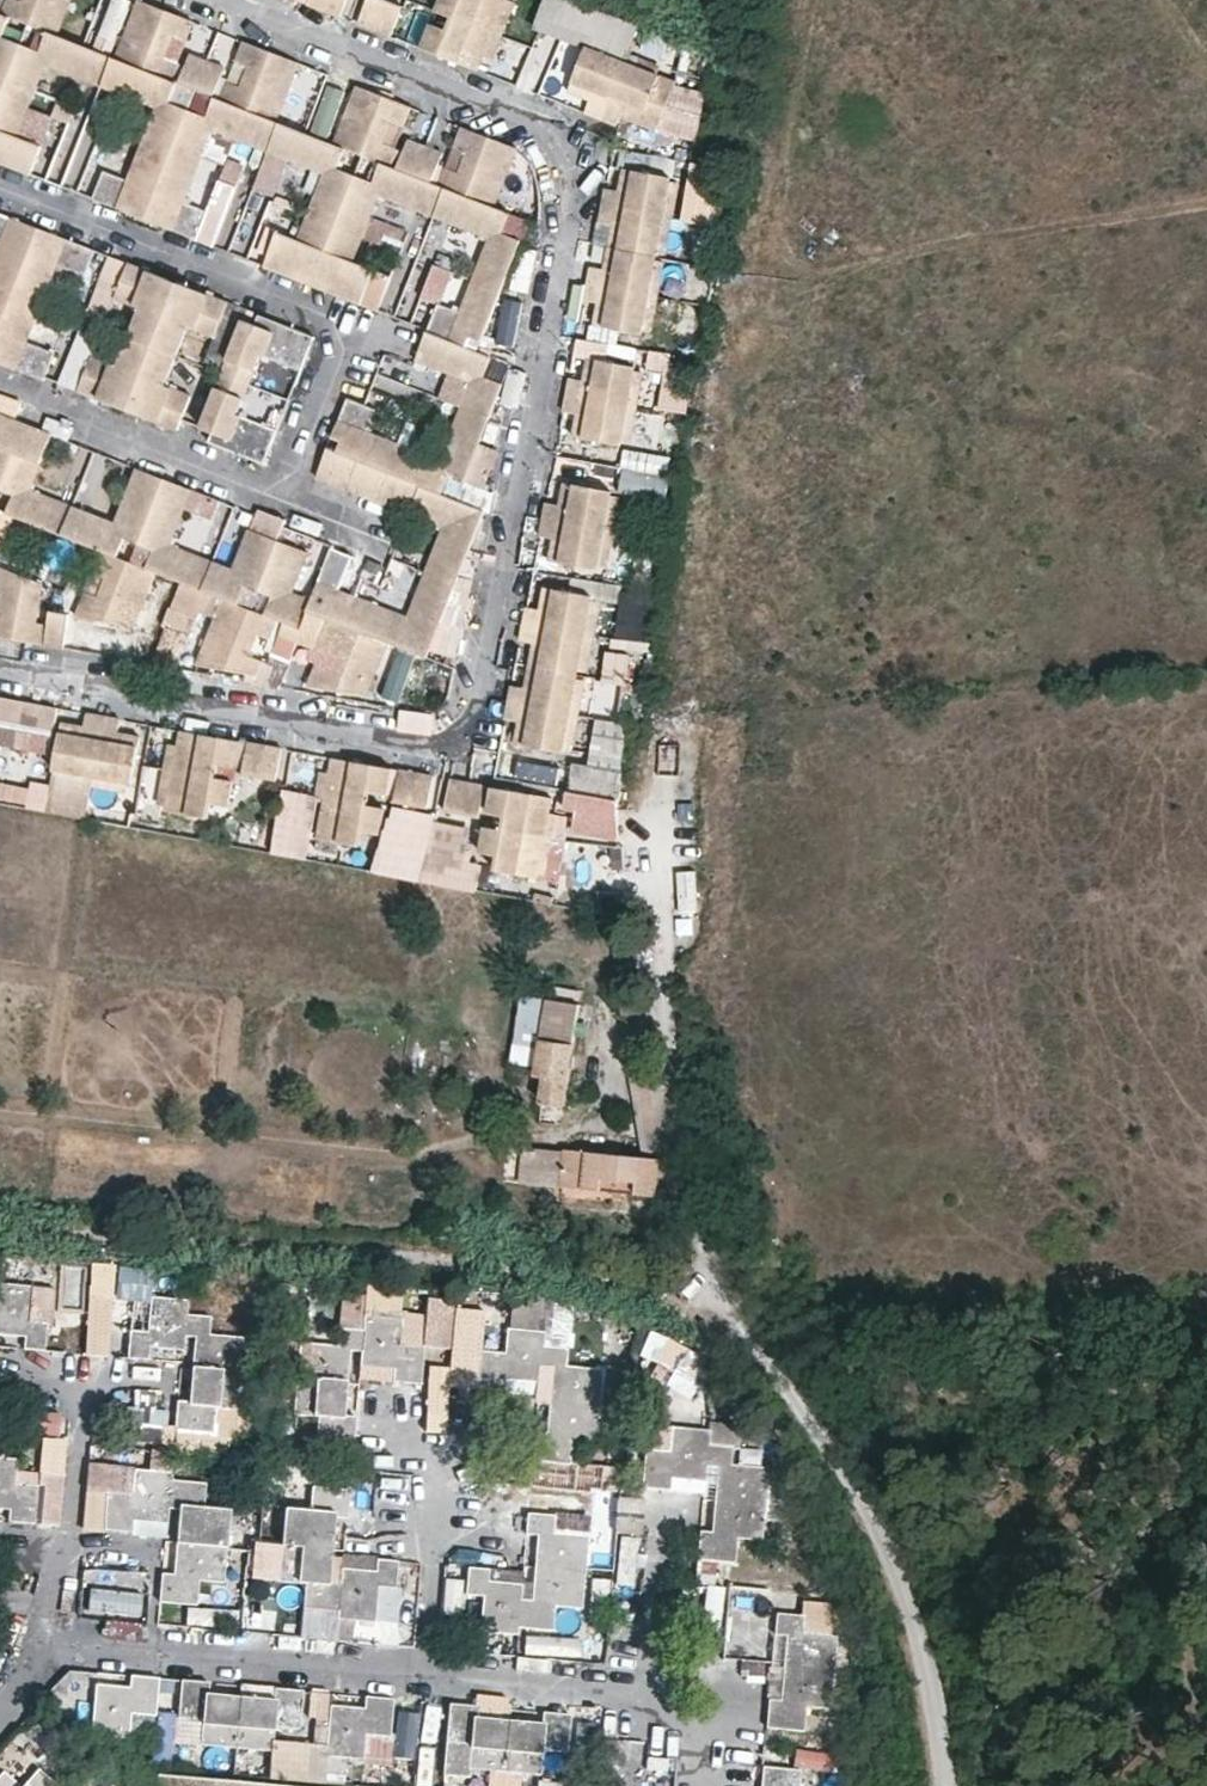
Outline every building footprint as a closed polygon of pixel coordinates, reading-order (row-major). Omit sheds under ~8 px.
[(48,31),(57,7),(67,11),(71,0),(21,0),(20,1),(18,0),(6,0),(1,13),(48,31)] [(346,0),(308,0),(306,5),(321,11),(339,18),(346,0)] [(402,7),(383,0),(366,0),(357,26),(375,32),(391,38),(402,7)] [(434,11),(450,18),(446,30),(430,24),(420,49),(458,65),(478,73),(483,58),(506,0),(439,0),(434,11)] [(508,0),(506,0),(483,58),(491,61),(515,3),(508,0)] [(135,37),(125,62),(171,80),(178,63),(165,58),(173,37),(187,42),(194,23),(165,11),(138,1),(125,34),(135,37)] [(57,7),(48,31),(58,35),(67,11),(57,7)] [(1,157),(0,161),(0,165),(14,171),(29,177),(41,147),(17,137),(45,66),(154,109),(126,180),(104,172),(93,199),(116,208),(131,214),(134,206),(169,220),(166,228),(182,234),(197,240),(208,212),(184,203),(213,132),(322,175),(296,240),(276,232),(262,268),(281,275),(293,280),(296,272),(331,286),(328,294),(346,301),(359,306),(373,271),(353,263),(379,197),(487,240),(458,312),(437,304),(426,331),(414,362),(468,383),(438,459),(367,431),(375,409),(365,405),(347,398),(340,414),(331,438),(341,442),(337,452),(327,449),(315,479),(408,516),(441,529),(406,616),(373,603),(318,581),(311,600),(292,592),(308,553),(247,529),(231,569),(171,545),(192,491),(171,482),(136,468),(114,522),(31,489),(53,435),(0,414),(0,490),(12,495),(6,513),(100,550),(91,570),(105,576),(97,597),(85,592),(74,618),(135,628),(156,573),(221,598),(195,666),(256,676),(262,661),(249,656),(257,635),(259,636),(270,640),(278,620),(284,622),(271,654),(290,661),(297,644),(313,650),(326,619),(332,622),(324,640),(337,645),(329,666),(316,661),(305,687),(367,698),(388,643),(426,657),(483,512),(441,495),(449,475),(463,481),(502,384),(483,377),(491,358),(465,348),(469,338),(480,342),(520,241),(502,233),(510,214),(494,208),(484,204),(438,186),(431,183),(395,169),(389,166),(342,148),(332,144),(276,122),(266,118),(220,99),(214,97),(177,83),(171,80),(125,62),(115,58),(58,35),(48,31),(1,13),(0,12),(0,157),(1,157)] [(125,34),(115,58),(125,62),(135,37),(125,34)] [(660,66),(594,40),(590,48),(657,75),(660,66)] [(220,99),(266,118),(276,94),(286,97),(299,64),(272,53),(242,41),(235,61),(248,66),(239,87),(227,82),(220,99)] [(590,48),(586,46),(568,93),(589,101),(584,115),(616,127),(620,118),(656,133),(677,83),(657,75),(590,48)] [(189,53),(177,83),(214,97),(225,68),(189,53)] [(342,148),(389,166),(396,149),(383,144),(392,122),(404,127),(411,108),(383,97),(355,86),(342,120),(352,123),(342,148)] [(276,94),(266,118),(276,122),(286,97),(276,94)] [(342,120),(332,144),(342,148),(352,123),(342,120)] [(438,186),(484,204),(494,180),(504,184),(518,149),(492,139),(461,127),(453,146),(466,151),(457,173),(444,168),(438,186)] [(443,153),(408,139),(395,169),(431,183),(443,153)] [(670,183),(671,178),(622,169),(617,191),(604,189),(600,206),(597,223),(611,225),(602,269),(589,267),(586,286),(583,301),(595,303),(591,325),(641,335),(642,332),(656,261),(657,254),(670,183)] [(494,180),(484,204),(494,208),(504,184),(494,180)] [(665,256),(679,183),(670,183),(657,254),(665,256)] [(131,214),(166,228),(169,220),(134,206),(131,214)] [(0,214),(0,364),(32,376),(43,381),(54,353),(27,343),(57,267),(84,277),(94,251),(0,214)] [(651,333),(664,262),(656,261),(642,332),(651,333)] [(670,296),(702,298),(705,265),(672,263),(670,296)] [(228,303),(128,264),(114,299),(139,309),(116,367),(91,357),(77,392),(92,398),(160,424),(177,431),(181,421),(191,396),(166,386),(189,328),(214,338),(228,303)] [(293,280),(328,294),(331,286),(296,272),(293,280)] [(490,339),(509,345),(523,300),(505,294),(490,339)] [(300,372),(314,337),(258,315),(254,325),(242,320),(199,428),(212,433),(208,443),(264,465),(277,430),(238,415),(261,356),(300,372)] [(645,368),(659,368),(659,410),(687,411),(687,371),(668,371),(668,349),(645,349),(645,368)] [(415,396),(425,367),(382,352),(372,382),(415,396)] [(634,372),(635,368),(586,359),(582,381),(568,378),(562,412),(575,414),(571,437),(620,446),(621,443),(634,372)] [(630,444),(643,373),(634,372),(621,443),(630,444)] [(620,466),(618,494),(665,498),(668,470),(620,466)] [(596,571),(612,493),(563,483),(559,506),(544,503),(538,537),(551,539),(547,562),(596,571)] [(638,545),(634,568),(653,571),(657,549),(638,545)] [(44,585),(0,567),(0,590),(1,591),(0,593),(0,638),(5,639),(63,649),(69,615),(49,611),(47,626),(37,623),(44,585)] [(591,601),(592,597),(543,587),(538,610),(525,607),(522,623),(518,641),(532,644),(523,688),(509,685),(505,709),(503,720),(517,722),(513,744),(562,754),(563,750),(576,679),(577,672),(591,601)] [(615,635),(646,636),(647,598),(616,596),(615,635)] [(586,674),(600,603),(591,601),(577,672),(586,674)] [(119,653),(120,632),(77,631),(76,651),(119,653)] [(605,646),(599,677),(624,683),(631,652),(605,646)] [(393,649),(380,694),(399,699),(412,654),(393,649)] [(571,752),(585,681),(576,679),(563,750),(571,752)] [(0,697),(0,752),(53,762),(61,722),(63,709),(0,697)] [(128,785),(131,785),(140,736),(118,732),(120,719),(85,713),(83,726),(61,722),(53,762),(51,771),(56,772),(128,785)] [(236,768),(240,742),(203,735),(179,731),(176,746),(166,806),(165,811),(209,818),(211,805),(229,808),(233,781),(216,778),(218,765),(236,768)] [(276,780),(282,748),(266,745),(246,742),(241,774),(276,780)] [(176,746),(167,744),(156,805),(166,806),(176,746)] [(388,796),(392,769),(357,763),(330,758),(328,774),(317,835),(316,839),(360,847),(363,832),(380,835),(385,809),(368,806),(370,793),(388,796)] [(428,808),(433,776),(414,772),(397,770),(392,801),(428,808)] [(128,785),(56,772),(54,780),(57,780),(97,788),(126,793),(128,785)] [(317,835),(328,774),(319,772),(308,833),(317,835)] [(467,782),(450,779),(444,810),(479,817),(485,786),(467,782)] [(57,780),(50,818),(90,825),(94,808),(97,788),(57,780)] [(538,874),(552,798),(520,793),(490,787),(485,813),(503,816),(500,830),(483,827),(478,853),(496,856),(493,871),(537,879),(538,874)] [(138,815),(94,808),(90,825),(135,832),(138,815)] [(544,876),(556,815),(549,814),(538,874),(544,876)] [(563,1106),(579,1013),(546,1008),(537,1076),(544,1078),(541,1103),(563,1106)] [(562,1187),(680,1199),(673,1160),(642,1157),(564,1150),(562,1187)] [(367,1279),(364,1316),(403,1319),(401,1343),(422,1345),(424,1309),(401,1308),(402,1282),(367,1279)] [(25,1337),(24,1348),(44,1350),(47,1323),(31,1321),(33,1287),(0,1284),(0,1334),(25,1337)] [(87,1288),(83,1352),(105,1354),(109,1289),(87,1288)] [(184,1350),(186,1336),(187,1314),(189,1301),(153,1297),(149,1331),(133,1330),(130,1358),(148,1359),(150,1346),(184,1350)] [(451,1348),(452,1297),(425,1297),(424,1309),(422,1345),(451,1348)] [(452,1358),(474,1359),(474,1343),(493,1344),(494,1310),(453,1309),(452,1358)] [(243,1373),(247,1338),(209,1334),(210,1317),(187,1314),(186,1336),(194,1338),(192,1369),(243,1373)] [(364,1316),(364,1330),(362,1352),(361,1366),(395,1371),(394,1381),(421,1383),(422,1345),(401,1343),(403,1319),(364,1316)] [(362,1352),(364,1330),(341,1328),(339,1345),(302,1343),(298,1378),(348,1383),(351,1351),(362,1352)] [(543,1346),(543,1332),(507,1328),(505,1353),(481,1352),(478,1388),(505,1390),(507,1379),(540,1382),(541,1367),(543,1346)] [(668,1384),(667,1417),(702,1418),(703,1380),(685,1380),(686,1339),(644,1337),(642,1382),(668,1384)] [(568,1349),(543,1346),(541,1367),(553,1368),(550,1401),(601,1406),(604,1370),(566,1366),(568,1349)] [(239,1409),(243,1373),(192,1369),(189,1400),(179,1400),(176,1428),(212,1431),(216,1408),(239,1409)] [(345,1415),(348,1383),(298,1378),(294,1413),(319,1417),(317,1441),(353,1445),(356,1417),(345,1415)] [(598,1441),(601,1406),(550,1401),(547,1432),(535,1432),(532,1460),(569,1463),(572,1439),(598,1441)] [(143,1424),(165,1426),(166,1408),(144,1406),(143,1424)] [(58,1432),(58,1410),(34,1410),(35,1433),(58,1432)] [(704,1481),(706,1466),(708,1444),(709,1430),(674,1426),(671,1452),(646,1449),(643,1486),(670,1490),(670,1478),(704,1481)] [(39,1486),(37,1523),(58,1525),(64,1440),(42,1438),(40,1469),(17,1468),(16,1484),(39,1486)] [(733,1447),(708,1444),(706,1466),(718,1468),(715,1500),(765,1504),(769,1469),(732,1465),(733,1447)] [(10,1509),(9,1522),(37,1523),(39,1486),(16,1484),(17,1468),(18,1460),(0,1458),(0,1508),(10,1509)] [(89,1464),(82,1526),(105,1529),(109,1492),(133,1495),(136,1469),(89,1464)] [(167,1523),(168,1509),(171,1480),(171,1472),(136,1469),(133,1495),(109,1492),(105,1529),(132,1532),(133,1520),(167,1523)] [(226,1546),(230,1510),(204,1507),(207,1483),(171,1480),(168,1509),(179,1510),(176,1543),(226,1546)] [(347,1518),(349,1490),(313,1486),(311,1511),(286,1509),(282,1545),(333,1550),(336,1518),(347,1518)] [(761,1540),(765,1504),(715,1500),(712,1530),(700,1530),(697,1559),(735,1563),(737,1537),(761,1540)] [(585,1571),(588,1536),(553,1532),(555,1516),(528,1513),(526,1534),(538,1535),(535,1567),(585,1571)] [(616,1533),(615,1583),(635,1584),(637,1534),(616,1533)] [(223,1581),(226,1546),(176,1543),(174,1573),(162,1572),(160,1601),(197,1604),(200,1579),(223,1581)] [(331,1582),(333,1550),(282,1545),(279,1581),(307,1584),(305,1609),(338,1613),(340,1582),(331,1582)] [(342,1568),(340,1582),(338,1613),(337,1618),(376,1622),(379,1586),(396,1587),(398,1560),(378,1559),(376,1571),(342,1568)] [(518,1634),(519,1627),(521,1599),(522,1585),(489,1581),(490,1569),(469,1567),(467,1593),(483,1595),(481,1631),(518,1634)] [(582,1607),(585,1571),(535,1567),(532,1600),(521,1599),(519,1627),(553,1630),(556,1605),(582,1607)] [(80,1611),(100,1611),(99,1636),(141,1637),(144,1571),(82,1568),(80,1611)] [(590,1575),(591,1595),(610,1594),(609,1574),(590,1575)] [(701,1630),(719,1631),(721,1584),(702,1584),(701,1630)] [(834,1671),(838,1636),(803,1632),(804,1615),(778,1612),(775,1634),(787,1635),(784,1667),(834,1671)] [(831,1707),(834,1671),(784,1667),(781,1700),(769,1699),(767,1725),(803,1729),(806,1706),(831,1707)] [(156,1716),(160,1678),(131,1676),(131,1686),(97,1684),(93,1736),(130,1738),(132,1714),(156,1716)] [(201,1745),(236,1748),(242,1696),(211,1694),(211,1683),(182,1680),(179,1718),(203,1720),(201,1745)] [(275,1699),(242,1696),(236,1748),(272,1751),(273,1738),(275,1726),(300,1728),(304,1691),(276,1688),(275,1699)] [(330,1705),(331,1692),(311,1691),(309,1713),(315,1714),(329,1715),(330,1705)] [(391,1736),(394,1699),(366,1697),(365,1708),(330,1705),(329,1715),(326,1755),(364,1759),(367,1735),(391,1736)] [(468,1768),(504,1771),(508,1721),(478,1718),(479,1707),(450,1704),(447,1742),(470,1743),(468,1768)] [(421,1705),(414,1760),(434,1763),(441,1707),(421,1705)] [(542,1723),(508,1721),(504,1771),(541,1774),(544,1749),(568,1752),(572,1715),(543,1712),(542,1723)] [(329,1715),(315,1714),(313,1741),(273,1738),(272,1751),(270,1778),(324,1783),(326,1755),(329,1715)] [(801,1769),(763,1766),(762,1785),(800,1785),(801,1769)] [(40,1769),(24,1785),(60,1785),(40,1769)] [(5,1771),(0,1777),(0,1785),(22,1785),(5,1771)]
